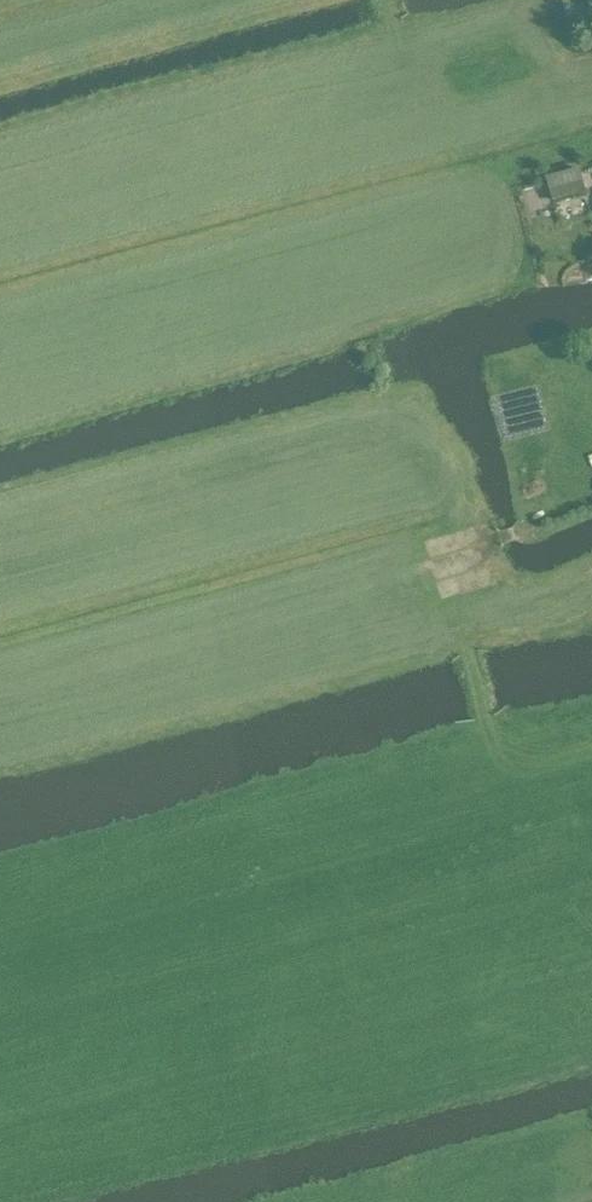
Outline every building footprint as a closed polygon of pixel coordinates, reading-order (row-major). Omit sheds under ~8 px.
[(556,202),(584,194),(577,170),(549,179),(556,202)]
